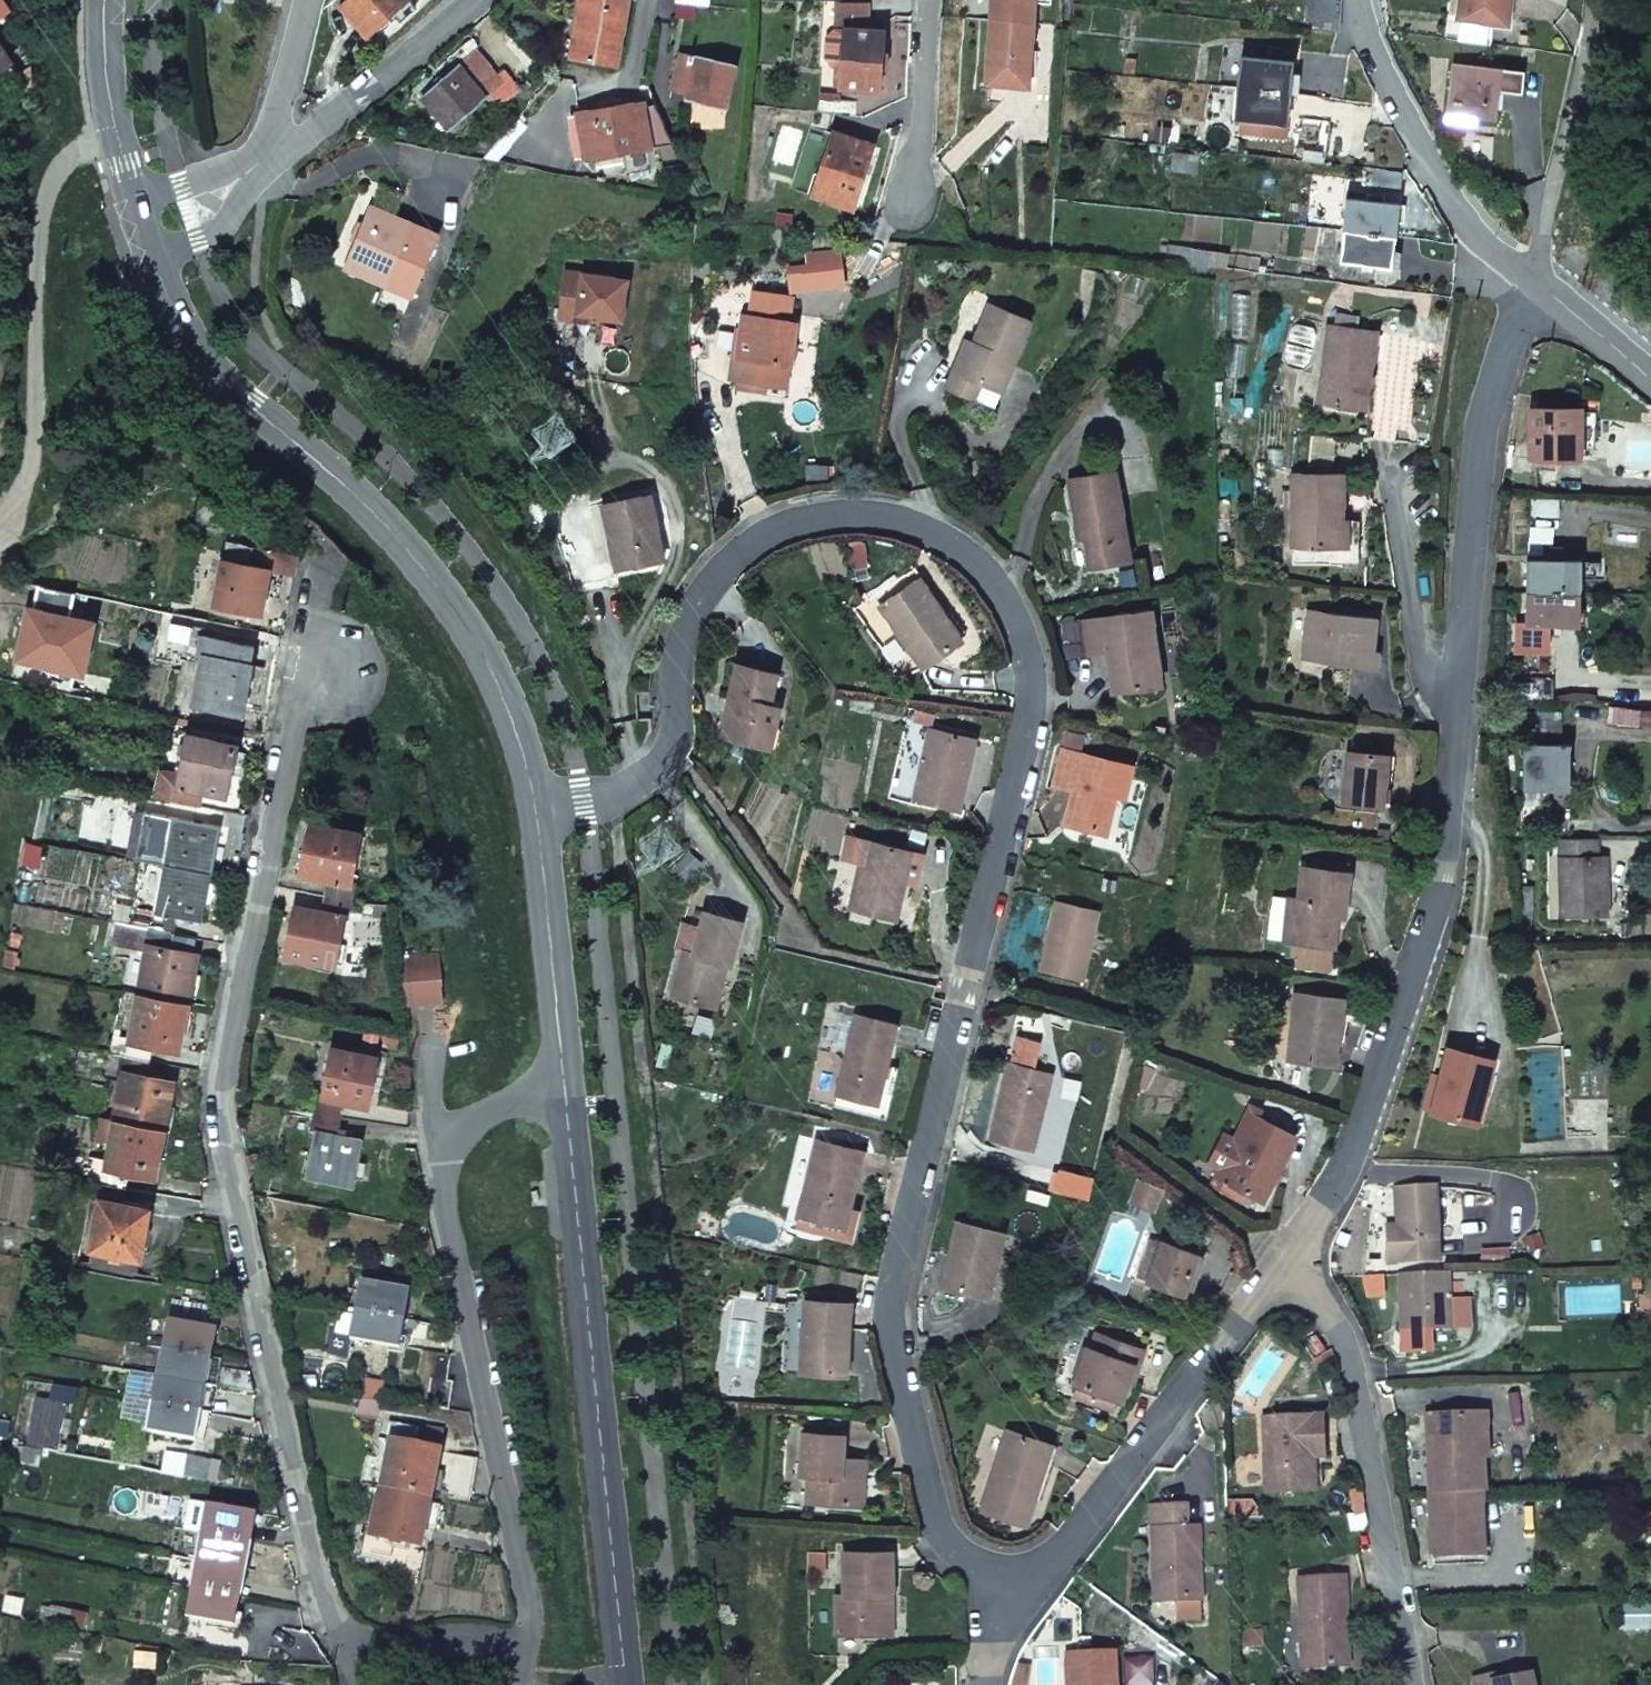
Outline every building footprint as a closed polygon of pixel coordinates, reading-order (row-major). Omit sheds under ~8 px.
[(9,13),(0,0),(0,19),(9,13)] [(339,7),(365,37),(407,0),(346,0),(339,7)] [(571,56),(617,64),(628,0),(581,0),(571,56)] [(990,19),(1032,22),(1033,0),(991,0),(990,19)] [(1455,46),(1486,50),(1489,23),(1507,26),(1510,0),(1460,0),(1455,46)] [(843,29),(865,31),(867,3),(837,2),(835,29),(843,30),(843,29)] [(990,19),(986,83),(1028,87),(1032,22),(990,19)] [(843,30),(840,88),(879,91),(883,32),(865,31),(843,29),(843,30)] [(1294,51),(1247,46),(1246,58),(1240,58),(1238,89),(1290,94),(1294,51)] [(11,65),(0,49),(0,73),(11,65)] [(678,53),(671,83),(688,86),(686,98),(726,107),(735,66),(678,53)] [(1522,73),(1451,64),(1445,115),(1494,121),(1497,92),(1520,95),(1522,73)] [(18,74),(19,88),(33,88),(32,65),(18,74)] [(460,65),(421,98),(447,128),(486,96),(460,65)] [(1238,89),(1235,120),(1285,125),(1290,94),(1238,89)] [(642,104),(577,115),(585,157),(650,146),(642,104)] [(831,114),(830,123),(846,125),(847,117),(831,114)] [(568,116),(576,158),(585,157),(577,115),(568,116)] [(833,133),(813,195),(853,207),(872,146),(833,133)] [(1173,171),(1198,173),(1200,157),(1175,154),(1173,171)] [(1347,200),(1343,231),(1394,237),(1398,206),(1382,203),(1382,197),(1368,196),(1367,202),(1347,200)] [(438,235),(370,207),(345,267),(411,295),(438,235)] [(1343,231),(1340,262),(1391,268),(1394,237),(1343,231)] [(1166,245),(1165,263),(1191,266),(1193,249),(1166,245)] [(788,270),(790,291),(842,285),(839,252),(806,255),(807,267),(788,270)] [(564,272),(558,319),(576,321),(577,314),(598,317),(621,320),(626,280),(564,272)] [(791,299),(753,293),(751,317),(743,316),(737,357),(733,356),(730,379),(775,386),(778,364),(789,366),(795,324),(788,323),(791,299)] [(1029,322),(989,305),(972,344),(960,373),(953,370),(946,387),(974,399),(980,383),(1001,391),(1029,322)] [(577,314),(576,321),(597,324),(598,317),(577,314)] [(1365,410),(1376,334),(1329,327),(1317,403),(1365,410)] [(972,344),(965,341),(953,370),(960,373),(972,344)] [(789,366),(778,364),(775,386),(786,388),(789,366)] [(994,408),(1001,391),(980,383),(974,399),(994,408)] [(1531,410),(1530,460),(1579,461),(1580,411),(1531,410)] [(1130,560),(1115,472),(1069,479),(1077,529),(1084,527),(1086,540),(1091,567),(1130,560)] [(1292,476),(1292,550),(1342,550),(1342,522),(1342,476),(1292,476)] [(649,495),(602,505),(616,570),(663,560),(649,495)] [(561,511),(522,498),(527,538),(558,534),(561,511)] [(201,500),(198,521),(222,524),(226,502),(201,500)] [(1342,550),(1292,550),(1292,567),(1358,567),(1358,523),(1342,522),(1342,550)] [(1086,540),(1084,527),(1077,529),(1079,541),(1086,540)] [(228,541),(215,606),(261,615),(269,569),(293,573),(297,554),(228,541)] [(1528,544),(1527,556),(1539,556),(1540,544),(1528,544)] [(1527,562),(1526,593),(1579,595),(1579,580),(1580,563),(1560,563),(1560,551),(1548,550),(1548,562),(1527,562)] [(1598,564),(1580,563),(1579,580),(1598,580),(1598,564)] [(961,641),(919,580),(879,607),(922,669),(961,641)] [(32,631),(25,662),(76,673),(86,621),(69,617),(74,593),(39,586),(34,610),(29,609),(25,629),(32,631)] [(1579,595),(1526,593),(1526,624),(1515,624),(1514,652),(1547,652),(1548,626),(1578,626),(1579,595)] [(1307,609),(1301,659),(1370,666),(1376,616),(1307,609)] [(1150,611),(1084,621),(1089,654),(1107,651),(1113,692),(1153,686),(1148,645),(1154,644),(1150,611)] [(86,621),(76,673),(85,675),(95,623),(87,620),(86,621)] [(188,626),(182,660),(198,662),(199,657),(202,657),(203,656),(251,664),(254,647),(225,641),(227,629),(204,625),(202,629),(188,626)] [(25,662),(32,631),(25,629),(19,661),(25,662)] [(1160,685),(1154,644),(1148,645),(1153,686),(1160,685)] [(202,657),(194,704),(242,713),(252,665),(251,664),(203,656),(202,657)] [(776,675),(737,665),(729,698),(739,700),(731,735),(750,740),(748,744),(768,748),(778,708),(768,706),(776,675)] [(1553,679),(1526,679),(1526,701),(1553,701),(1553,679)] [(739,700),(729,698),(721,733),(731,735),(739,700)] [(966,738),(930,730),(915,799),(957,809),(965,775),(957,773),(966,738)] [(179,783),(179,785),(202,790),(227,794),(231,775),(238,776),(242,752),(235,751),(236,746),(215,742),(216,737),(189,732),(179,783)] [(965,775),(974,740),(966,738),(957,773),(965,775)] [(1538,746),(1524,746),(1523,789),(1521,789),(1521,820),(1542,819),(1542,800),(1542,792),(1548,792),(1569,793),(1570,758),(1570,747),(1568,746),(1552,746),(1552,740),(1538,740),(1538,746)] [(1594,743),(1569,743),(1568,746),(1570,747),(1570,758),(1596,758),(1594,743)] [(1131,766),(1063,750),(1054,786),(1073,790),(1064,825),(1104,835),(1113,798),(1124,800),(1131,766)] [(1385,755),(1347,752),(1343,803),(1381,806),(1385,755)] [(1394,756),(1385,755),(1381,806),(1389,807),(1394,756)] [(162,772),(156,798),(170,801),(199,807),(202,790),(179,785),(179,783),(176,782),(177,775),(162,772)] [(136,861),(164,866),(212,875),(221,828),(145,813),(136,861)] [(311,826),(302,875),(327,880),(349,884),(350,881),(354,856),(369,858),(371,841),(358,839),(358,835),(311,826)] [(849,837),(844,859),(860,862),(865,841),(849,837)] [(907,851),(865,841),(860,862),(850,909),(895,919),(904,882),(904,881),(900,880),(907,851)] [(1595,841),(1557,841),(1560,919),(1607,918),(1605,859),(1596,859),(1595,841)] [(921,854),(907,851),(900,880),(904,881),(904,882),(914,884),(921,854)] [(155,911),(155,914),(179,918),(203,923),(207,905),(215,906),(219,883),(211,881),(212,875),(164,866),(155,911)] [(1349,873),(1303,868),(1298,899),(1288,898),(1285,922),(1293,923),(1291,942),(1333,947),(1337,916),(1343,917),(1349,873)] [(327,880),(324,896),(352,902),(356,883),(350,881),(349,884),(327,880)] [(324,896),(321,914),(343,917),(343,919),(348,920),(352,902),(324,896)] [(391,904),(372,903),(373,918),(390,918),(391,904)] [(1082,979),(1096,912),(1057,903),(1042,970),(1082,979)] [(138,908),(135,926),(175,935),(179,918),(155,914),(155,911),(138,908)] [(296,909),(286,957),(334,965),(343,919),(343,917),(321,914),(296,909)] [(730,966),(741,923),(705,913),(694,955),(684,953),(672,997),(709,1007),(721,963),(730,966)] [(1291,942),(1293,923),(1285,922),(1283,941),(1291,942)] [(117,923),(112,945),(144,951),(145,948),(148,948),(148,947),(172,951),(175,935),(135,926),(117,923)] [(148,948),(140,994),(188,1002),(189,998),(197,999),(201,976),(193,974),(197,956),(172,951),(148,947),(148,948)] [(401,956),(406,1006),(444,1003),(440,953),(401,956)] [(719,1009),(730,966),(721,963),(709,1007),(719,1009)] [(132,1039),(131,1041),(154,1045),(179,1050),(182,1032),(192,1034),(197,1010),(187,1008),(188,1002),(140,994),(132,1039)] [(1335,1066),(1343,1000),(1295,994),(1288,1060),(1335,1066)] [(886,1064),(895,1025),(855,1015),(837,1095),(876,1105),(886,1064)] [(386,1032),(383,1048),(396,1050),(399,1035),(386,1032)] [(113,1035),(110,1053),(150,1062),(154,1045),(131,1041),(132,1039),(113,1035)] [(321,1095),(321,1097),(342,1102),(369,1106),(378,1058),(331,1049),(321,1095)] [(1489,1074),(1494,1060),(1448,1049),(1431,1113),(1470,1124),(1479,1093),(1484,1094),(1489,1074)] [(110,1053),(105,1078),(117,1081),(118,1075),(125,1076),(125,1074),(147,1079),(150,1062),(110,1053)] [(834,1107),(885,1119),(898,1067),(886,1064),(876,1105),(837,1095),(834,1107)] [(1032,1150),(1051,1074),(1009,1064),(990,1140),(1032,1150)] [(125,1076),(116,1120),(171,1131),(175,1108),(168,1107),(172,1083),(147,1079),(125,1074),(125,1076)] [(1482,1127),(1496,1076),(1489,1074),(1484,1094),(1479,1093),(1470,1124),(1482,1127)] [(315,1094),(311,1113),(340,1118),(342,1102),(321,1097),(321,1095),(315,1094)] [(311,1113),(308,1132),(314,1133),(315,1130),(337,1134),(340,1118),(311,1113)] [(1295,1137),(1253,1115),(1221,1180),(1262,1201),(1295,1137)] [(102,1118),(98,1141),(112,1144),(116,1120),(102,1118)] [(108,1166),(108,1168),(130,1172),(155,1176),(160,1153),(167,1154),(171,1131),(116,1120),(112,1144),(108,1166)] [(314,1133),(306,1180),(354,1188),(355,1179),(359,1180),(365,1165),(359,1162),(364,1140),(337,1134),(315,1130),(314,1133)] [(844,1228),(863,1152),(818,1141),(807,1189),(805,1188),(798,1218),(844,1228)] [(90,1156),(86,1181),(93,1182),(127,1189),(130,1172),(108,1168),(108,1166),(102,1165),(103,1159),(90,1156)] [(93,1182),(90,1200),(101,1203),(101,1201),(124,1206),(127,1189),(93,1182)] [(1439,1261),(1436,1188),(1396,1189),(1397,1226),(1398,1238),(1387,1239),(1388,1263),(1439,1261)] [(101,1203),(93,1250),(137,1258),(140,1259),(149,1210),(124,1206),(101,1201),(101,1203)] [(988,1298),(1004,1234),(957,1222),(942,1287),(988,1298)] [(1398,1238),(1397,1226),(1387,1227),(1387,1239),(1398,1238)] [(1197,1255),(1163,1242),(1149,1282),(1183,1294),(1197,1255)] [(93,1250),(88,1270),(133,1279),(137,1258),(93,1250)] [(1193,1285),(1203,1257),(1197,1255),(1183,1294),(1194,1298),(1198,1286),(1193,1285)] [(1449,1283),(1449,1272),(1400,1274),(1402,1329),(1449,1328),(1449,1300),(1449,1283)] [(361,1281),(356,1310),(404,1319),(409,1290),(361,1281)] [(1449,1283),(1449,1300),(1463,1299),(1462,1283),(1449,1283)] [(1641,1296),(1641,1318),(1650,1318),(1650,1295),(1641,1296)] [(1449,1300),(1449,1328),(1469,1327),(1469,1299),(1463,1299),(1449,1300)] [(850,1303),(804,1301),(801,1372),(839,1374),(841,1347),(848,1347),(850,1303)] [(175,1306),(172,1320),(217,1328),(220,1314),(175,1306)] [(356,1310),(350,1339),(398,1347),(404,1319),(356,1310)] [(168,1319),(163,1348),(212,1357),(217,1328),(172,1320),(168,1319)] [(1144,1350),(1097,1334),(1092,1349),(1087,1348),(1074,1385),(1122,1401),(1128,1383),(1134,1365),(1139,1366),(1144,1350)] [(1325,1350),(1315,1336),(1306,1342),(1315,1356),(1325,1350)] [(846,1375),(848,1347),(841,1347),(839,1374),(846,1375)] [(163,1348),(158,1376),(207,1384),(212,1357),(163,1348)] [(1133,1384),(1139,1366),(1134,1365),(1128,1383),(1133,1384)] [(221,1367),(217,1386),(254,1392),(250,1372),(221,1367)] [(158,1376),(153,1403),(202,1412),(207,1384),(158,1376)] [(364,1380),(361,1398),(381,1400),(384,1384),(364,1380)] [(38,1398),(28,1446),(59,1452),(59,1453),(65,1454),(67,1446),(61,1445),(69,1404),(38,1398)] [(361,1398),(359,1414),(379,1417),(381,1400),(361,1398)] [(153,1403),(147,1432),(197,1440),(202,1412),(153,1403)] [(1484,1492),(1481,1413),(1427,1415),(1430,1495),(1481,1493),(1484,1492)] [(1324,1458),(1323,1416),(1263,1418),(1266,1493),(1314,1491),(1313,1458),(1324,1458)] [(443,1434),(389,1422),(385,1443),(391,1443),(391,1441),(413,1446),(439,1452),(443,1434)] [(1047,1443),(1009,1431),(982,1511),(1025,1525),(1040,1483),(1035,1481),(1047,1443)] [(843,1436),(803,1433),(801,1474),(809,1475),(806,1502),(856,1506),(859,1460),(842,1459),(843,1436)] [(391,1443),(381,1488),(429,1498),(431,1491),(435,1492),(436,1492),(440,1476),(438,1475),(434,1474),(439,1452),(413,1446),(391,1441),(391,1443)] [(1044,1485),(1057,1447),(1047,1443),(1035,1481),(1040,1483),(1044,1485)] [(9,1446),(7,1457),(23,1460),(22,1464),(40,1466),(42,1451),(9,1446)] [(435,1492),(434,1496),(468,1502),(476,1458),(443,1453),(438,1475),(440,1476),(436,1492),(435,1492)] [(187,1459),(184,1476),(207,1480),(211,1461),(192,1457),(192,1460),(187,1459)] [(863,1506),(866,1460),(859,1460),(856,1506),(863,1506)] [(372,1533),(372,1535),(394,1540),(419,1544),(423,1527),(433,1529),(438,1506),(428,1504),(429,1498),(381,1488),(372,1533)] [(1483,1555),(1481,1493),(1430,1495),(1432,1557),(1483,1555)] [(208,1504),(203,1533),(252,1542),(257,1513),(208,1504)] [(1186,1527),(1186,1505),(1152,1506),(1155,1601),(1200,1599),(1199,1576),(1197,1576),(1196,1527),(1186,1527)] [(366,1532),(363,1551),(391,1557),(394,1540),(372,1535),(372,1533),(366,1532)] [(203,1533),(197,1561),(247,1570),(252,1542),(203,1533)] [(891,1597),(891,1552),(844,1552),(844,1596),(836,1596),(837,1634),(883,1634),(883,1596),(891,1597)] [(808,1553),(808,1577),(823,1577),(823,1553),(808,1553)] [(197,1561),(192,1588),(242,1597),(247,1570),(197,1561)] [(1345,1595),(1344,1576),(1299,1578),(1303,1667),(1348,1665),(1347,1642),(1344,1642),(1342,1595),(1345,1595)] [(192,1588),(187,1616),(236,1626),(242,1597),(192,1588)] [(53,1607),(51,1622),(69,1626),(72,1611),(53,1607)] [(1114,1653),(1066,1654),(1067,1684),(1115,1684),(1114,1653)] [(1530,1675),(1492,1682),(1492,1675),(1474,1679),(1476,1684),(1532,1684),(1530,1675)]
